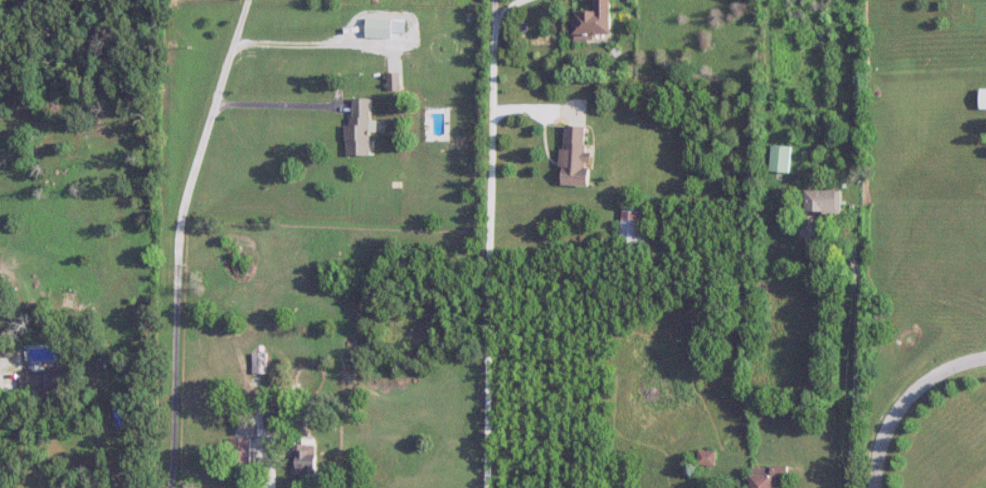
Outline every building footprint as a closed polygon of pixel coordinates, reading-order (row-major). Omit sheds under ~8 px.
[(613,0),(596,0),(596,10),(575,10),(575,34),(613,34),(613,0)] [(370,99),(353,99),(353,124),(346,124),(346,156),(370,156),(370,99)] [(587,126),(564,126),(564,186),(593,186),(593,155),(588,156),(587,126)] [(792,171),(792,146),(771,146),(771,171),(792,171)] [(842,191),(806,191),(806,213),(842,213),(842,191)] [(648,244),(650,206),(623,205),(623,220),(613,220),(612,242),(648,244)] [(267,353),(253,353),(253,374),(267,374),(267,353)] [(75,390),(74,369),(24,371),(25,392),(75,390)] [(782,403),(769,402),(769,412),(782,412),(782,403)] [(799,403),(787,403),(787,414),(799,414),(799,403)] [(265,412),(265,428),(277,428),(277,412),(265,412)] [(293,474),(316,474),(316,439),(302,439),(302,444),(293,444),(293,474)] [(715,466),(717,452),(701,450),(699,464),(715,466)] [(750,487),(776,487),(776,481),(790,481),(790,467),(750,466),(750,487)]
